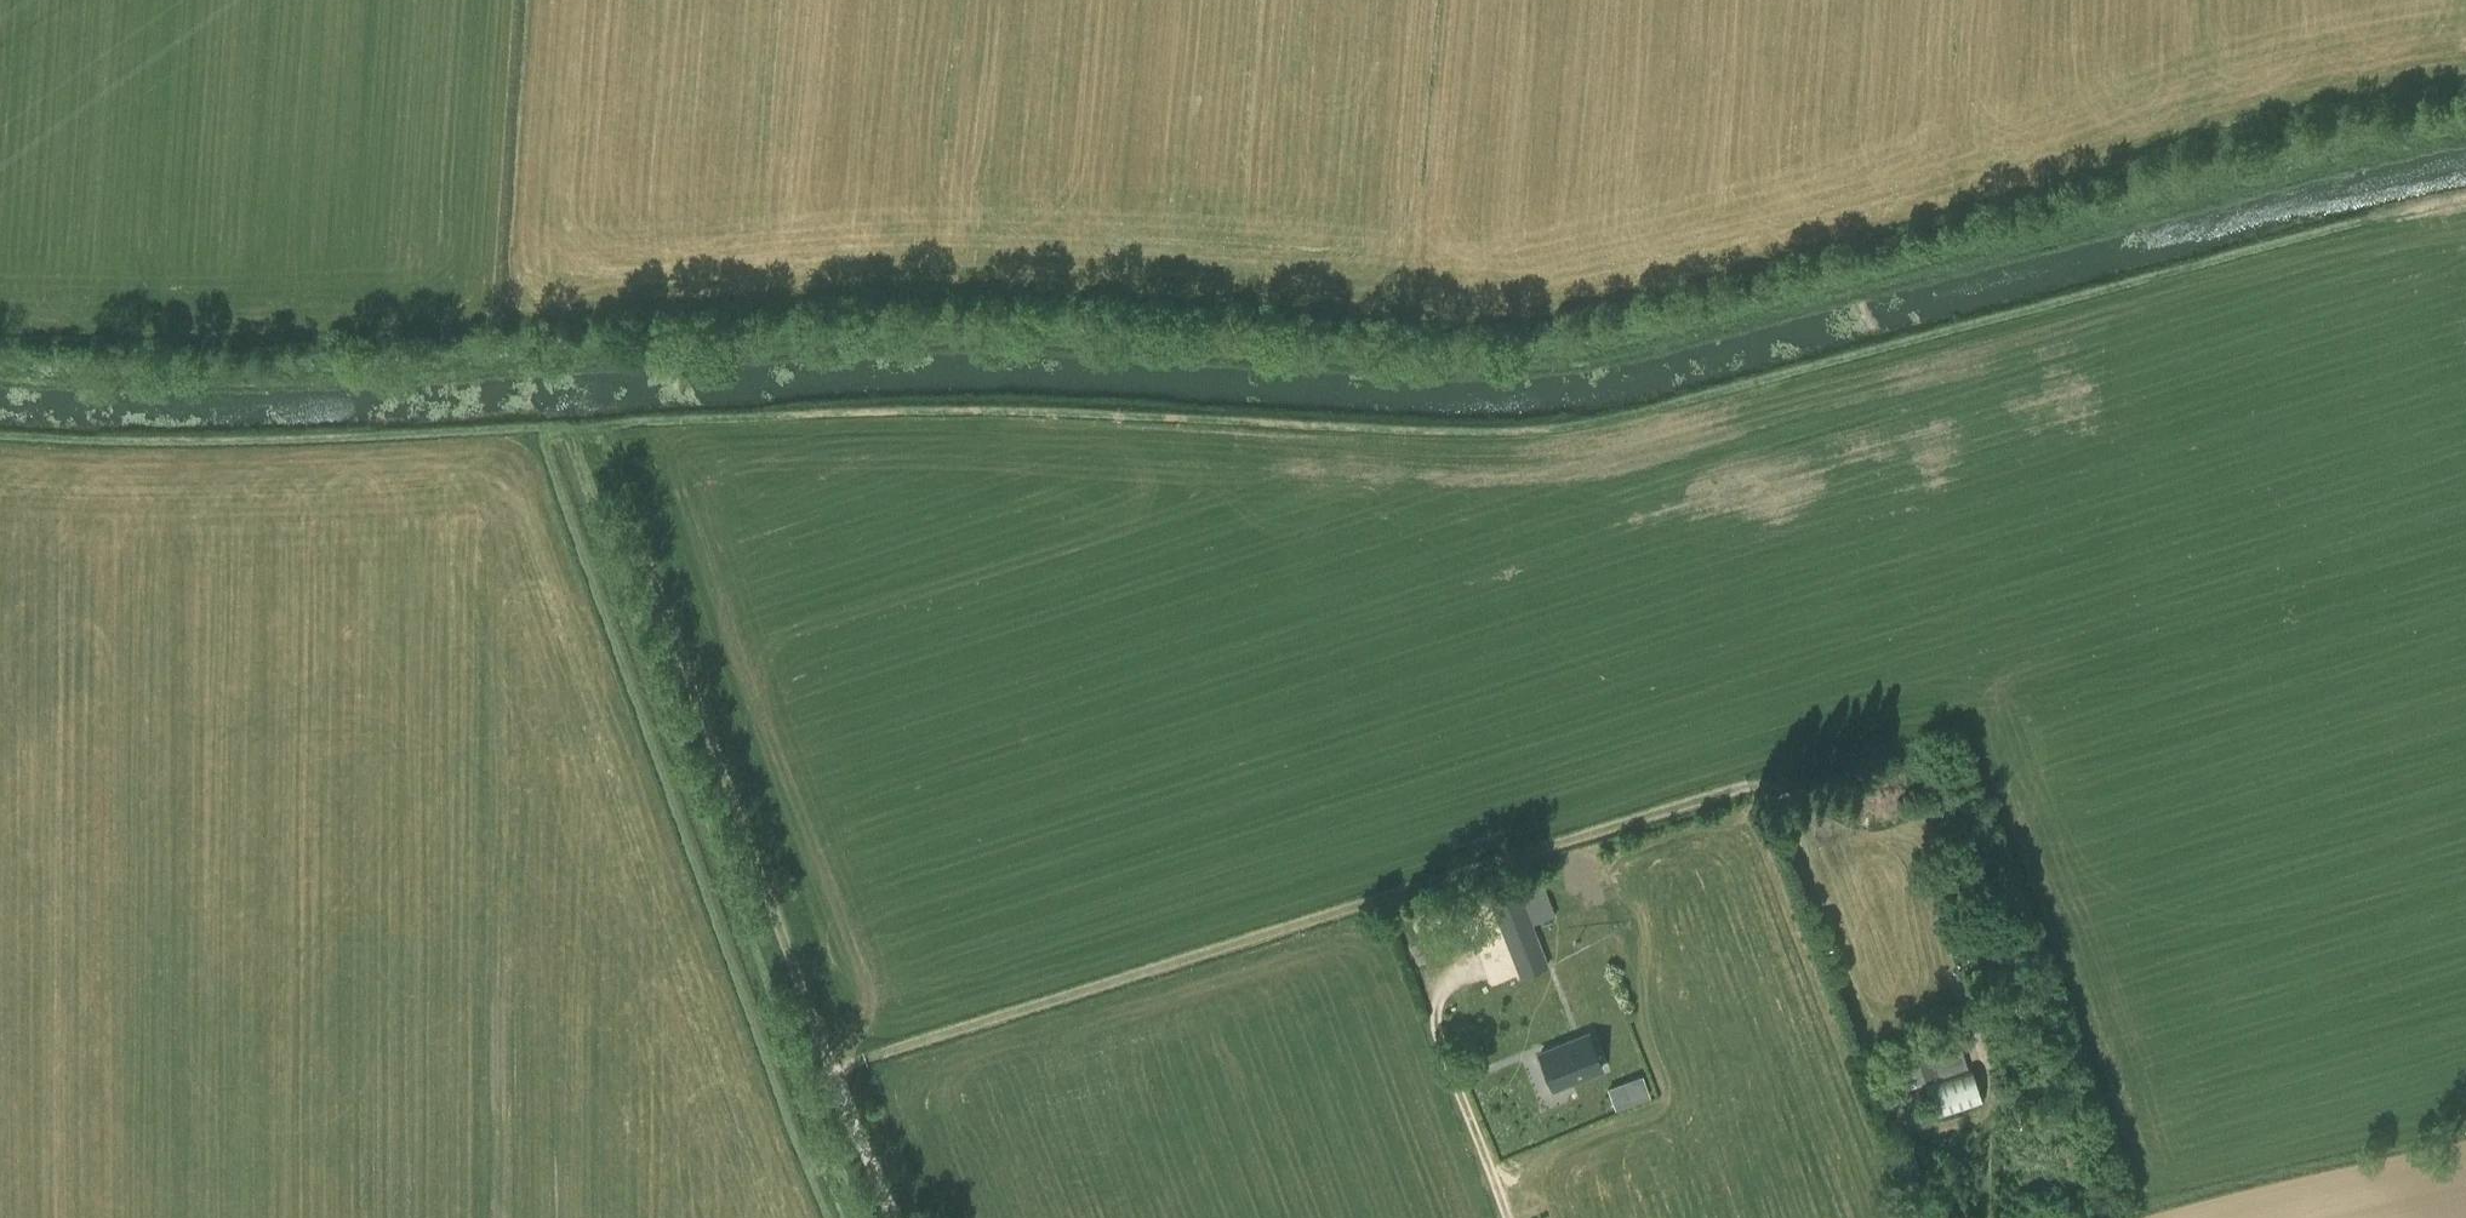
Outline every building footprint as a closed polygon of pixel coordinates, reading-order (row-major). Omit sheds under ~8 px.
[(1549,966),(1519,891),(1491,902),(1520,977),(1549,966)] [(1587,1035),(1540,1054),(1554,1088),(1601,1069),(1587,1035)] [(1958,1037),(1929,1046),(1930,1049),(1935,1062),(1962,1053),(1963,1052),(1958,1037)] [(1968,1068),(1924,1083),(1935,1117),(1983,1102),(1972,1067),(1968,1068)] [(1643,1073),(1623,1081),(1631,1101),(1650,1094),(1643,1073)]
